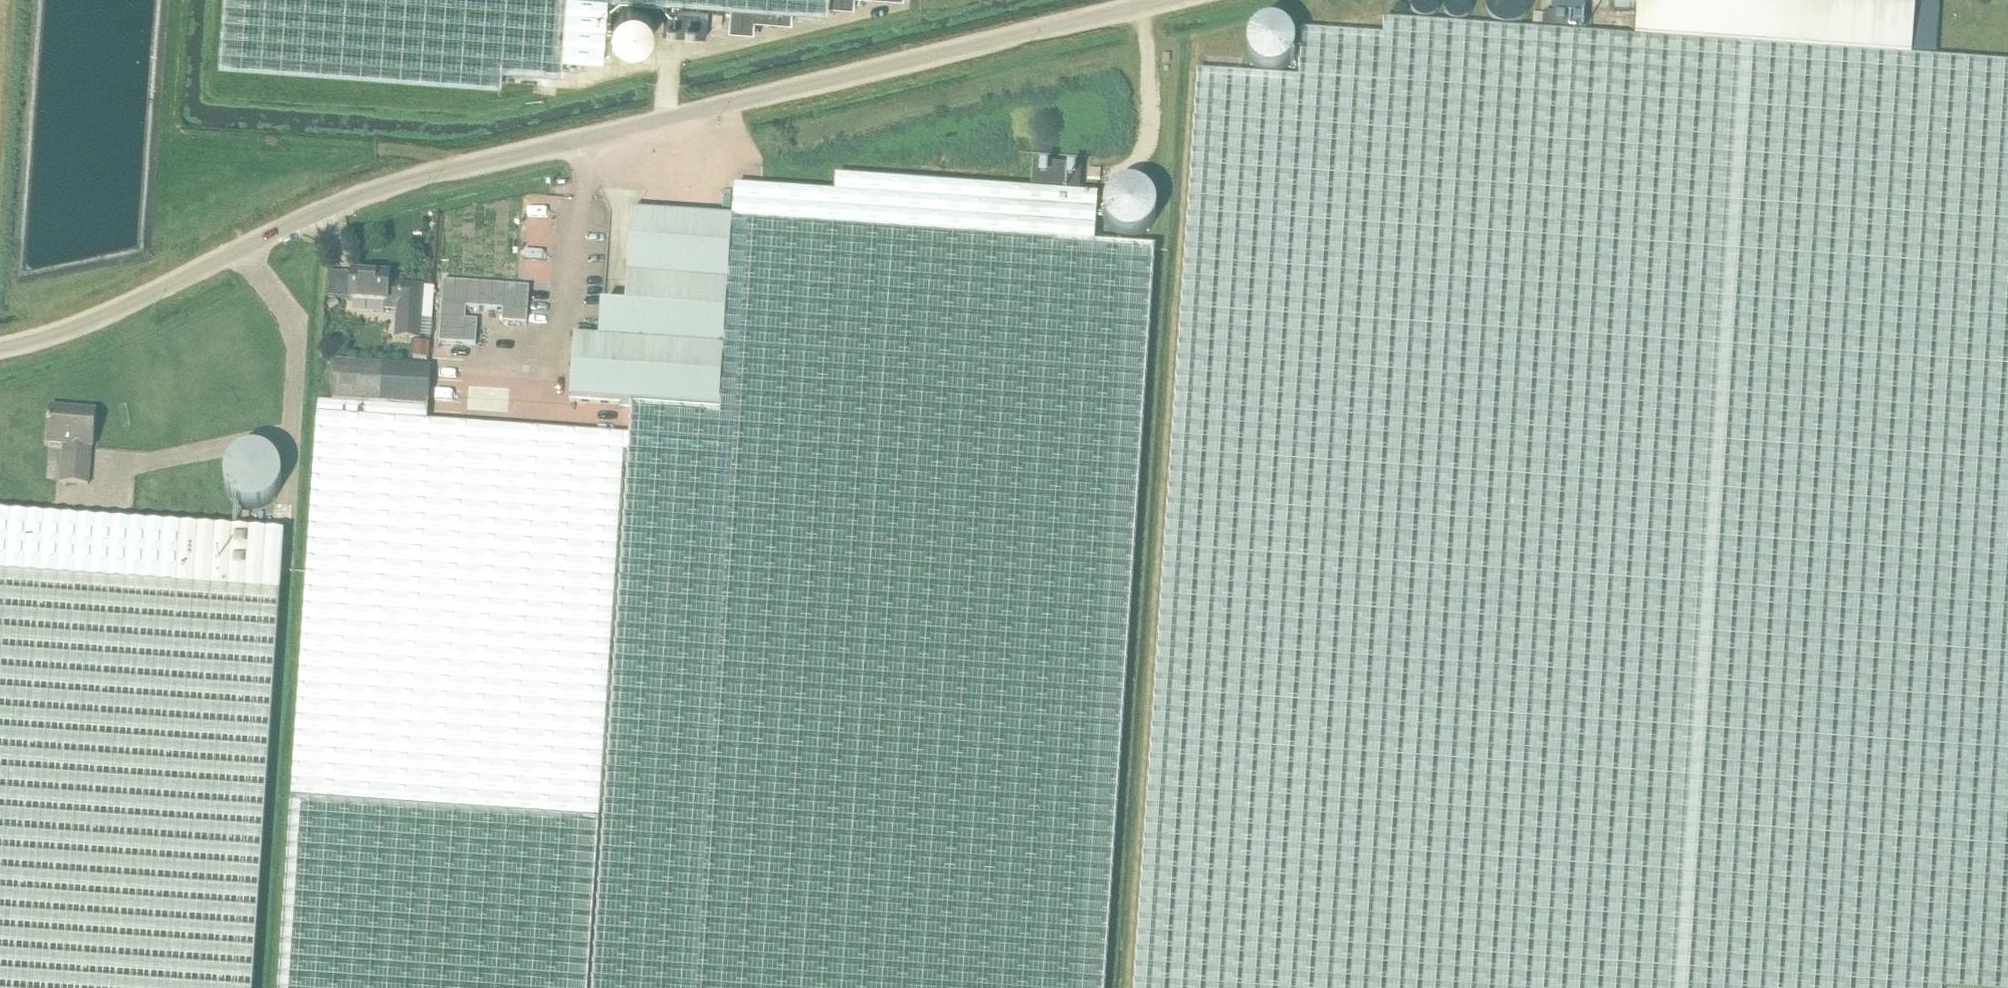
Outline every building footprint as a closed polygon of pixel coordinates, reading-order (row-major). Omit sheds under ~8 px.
[(564,56),(568,0),(225,0),(220,63),(502,84),(503,68),(563,72),(564,56)] [(608,0),(568,0),(564,56),(604,59),(608,0)] [(828,11),(829,0),(672,0),(828,11)] [(832,7),(856,9),(856,0),(832,0),(832,7)] [(1431,14),(1438,0),(1418,0),(1415,6),(1431,14)] [(1448,12),(1467,14),(1469,0),(1449,0),(1448,12)] [(1483,0),(1485,5),(1488,9),(1492,13),(1496,15),(1502,17),(1506,18),(1512,17),(1516,16),(1521,14),(1525,11),(1528,7),(1531,2),(1532,0),(1483,0)] [(1552,12),(1585,15),(1586,0),(1552,0),(1552,4),(1552,12)] [(1763,46),(1911,56),(1915,0),(1638,0),(1635,37),(1763,46)] [(637,6),(634,5),(632,6),(629,6),(627,7),(624,8),(621,10),(620,11),(618,14),(616,15),(615,17),(614,20),(614,22),(613,25),(613,27),(613,30),(614,33),(615,35),(616,38),(618,40),(620,42),(622,44),(625,46),(627,47),(630,48),(632,48),(635,48),(638,48),(640,47),(642,47),(645,45),(647,44),(649,42),(651,40),(653,38),(653,37),(654,35),(655,33),(655,31),(656,30),(656,27),(656,26),(656,24),(655,21),(654,18),(653,15),(651,13),(650,12),(648,10),(646,9),(643,7),(640,6),(637,6)] [(731,8),(730,33),(754,35),(754,22),(790,25),(791,13),(731,8)] [(708,12),(664,9),(662,34),(707,37),(708,12)] [(1543,29),(1585,31),(1586,15),(1585,15),(1552,12),(1545,12),(1543,29)] [(1763,46),(1635,37),(1385,20),(1384,36),(1303,31),(1300,79),(1199,71),(1191,188),(1134,987),(1688,987),(1763,46)] [(1275,25),(1272,25),(1269,25),(1265,26),(1262,27),(1259,28),(1257,30),(1255,32),(1253,33),(1252,35),(1250,37),(1249,41),(1248,43),(1247,46),(1247,49),(1247,52),(1248,55),(1248,57),(1250,61),(1251,64),(1253,66),(1255,68),(1258,70),(1260,72),(1263,73),(1267,74),(1270,74),(1273,74),(1276,74),(1279,74),(1282,72),(1284,71),(1287,69),(1289,68),(1291,65),(1293,62),(1294,60),(1295,58),(1295,57),(1296,55),(1296,52),(1296,49),(1296,46),(1295,43),(1294,40),(1293,37),(1292,35),(1290,33),(1288,31),(1287,30),(1285,29),(1282,27),(1279,26),(1275,25)] [(1688,987),(2007,987),(2007,63),(1911,56),(1763,46),(1688,987)] [(733,219),(1095,244),(1097,196),(835,178),(834,193),(735,187),(732,219),(733,219)] [(1154,199),(1149,192),(1142,187),(1133,184),(1124,185),(1116,188),(1109,194),(1105,202),(1103,211),(1105,220),(1109,227),(1115,233),(1123,237),(1132,238),(1140,236),(1148,231),(1153,225),(1157,216),(1157,208),(1154,199)] [(733,219),(732,219),(732,220),(632,212),(625,310),(600,308),(599,338),(574,337),(569,400),(632,404),(631,405),(720,411),(733,219)] [(1154,247),(1095,244),(733,219),(720,411),(631,405),(606,762),(594,987),(1104,987),(1154,247)] [(421,306),(422,292),(423,286),(388,283),(389,277),(353,274),(352,299),(396,303),(394,335),(419,337),(421,306)] [(442,305),(466,307),(491,308),(493,284),(444,280),(442,305)] [(493,284),(491,308),(503,309),(502,321),(527,323),(529,287),(493,284)] [(466,307),(442,305),(439,342),(476,344),(478,320),(465,319),(466,307)] [(428,408),(430,368),(430,366),(334,360),(332,402),(428,408)] [(278,987),(590,987),(623,452),(624,434),(547,429),(427,422),(428,408),(332,402),(317,401),(278,987)] [(50,408),(49,428),(48,444),(65,445),(62,480),(88,482),(91,447),(93,447),(96,411),(50,408)] [(256,451),(253,451),(250,451),(247,451),(243,453),(240,454),(237,456),(234,458),(231,461),(229,464),(228,466),(227,468),(226,470),(225,472),(225,474),(225,476),(225,478),(225,481),(225,483),(225,485),(226,487),(226,489),(227,491),(229,494),(230,495),(232,498),(235,501),(236,502),(239,503),(243,505),(247,506),(250,507),(254,507),(257,507),(260,506),(264,505),(268,503),(270,501),(273,499),(274,497),(275,495),(277,494),(278,492),(278,490),(279,489),(280,487),(280,485),(281,483),(281,479),(281,476),(280,474),(280,472),(279,470),(279,468),(278,467),(277,465),(276,463),(275,462),(274,460),(271,457),(268,455),(266,454),(263,453),(260,452),(256,451)] [(281,594),(285,534),(0,514),(0,575),(281,594)] [(0,575),(0,987),(253,987),(281,594),(0,575)]
